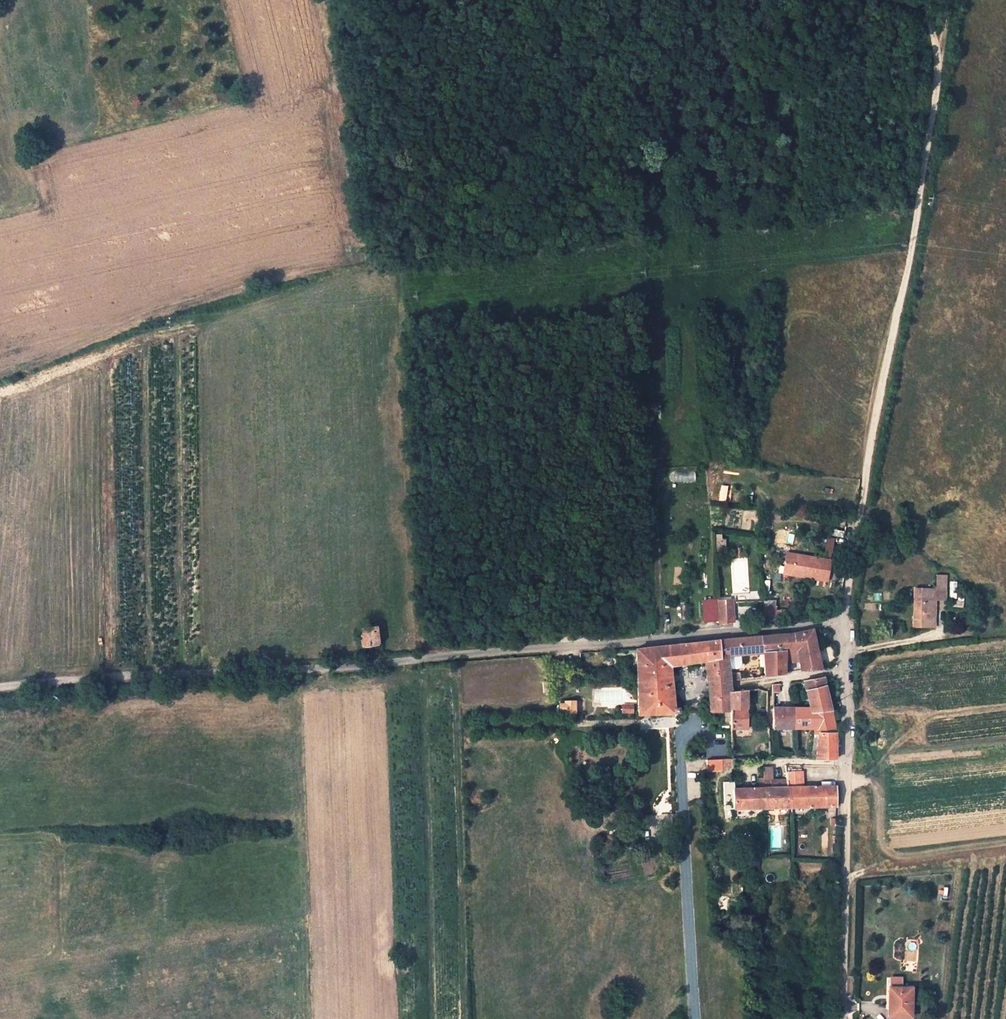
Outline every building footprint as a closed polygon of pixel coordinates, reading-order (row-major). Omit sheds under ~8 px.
[(825,551),(832,553),(835,538),(827,536),(825,551)] [(831,560),(788,553),(784,574),(828,581),(831,560)] [(947,576),(938,576),(937,588),(916,587),(915,627),(935,628),(936,601),(946,601),(947,576)] [(706,621),(719,621),(717,602),(717,600),(705,601),(706,621)] [(717,602),(719,621),(719,623),(735,622),(733,601),(717,602)] [(363,647),(379,646),(379,628),(363,629),(363,647)] [(785,673),(786,663),(787,651),(798,650),(800,661),(801,671),(823,669),(814,629),(798,633),(788,634),(762,637),(764,653),(767,676),(785,673)] [(764,653),(762,637),(722,641),(723,657),(729,656),(764,653)] [(707,661),(709,683),(729,681),(729,656),(723,657),(722,641),(638,649),(640,714),(685,713),(685,706),(679,707),(673,665),(707,661)] [(787,651),(786,663),(800,661),(798,650),(787,651)] [(814,743),(814,758),(836,758),(835,730),(824,678),(804,682),(808,709),(773,707),(774,728),(815,728),(814,743)] [(709,683),(710,696),(730,694),(730,692),(729,681),(709,683)] [(772,685),(772,693),(780,693),(779,684),(772,685)] [(731,729),(744,728),(748,728),(748,720),(745,720),(745,710),(748,710),(747,691),(730,692),(730,694),(731,711),(731,724),(731,729)] [(731,711),(730,694),(710,696),(712,712),(727,711),(731,711)] [(574,700),(563,700),(563,703),(562,703),(560,703),(559,705),(559,706),(559,707),(560,708),(561,709),(563,709),(563,712),(575,711),(574,700)] [(768,710),(760,710),(761,725),(769,725),(768,714),(768,710)] [(706,758),(707,768),(722,768),(722,758),(706,758)] [(764,786),(765,808),(790,808),(790,787),(778,787),(778,777),(774,777),(774,763),(764,763),(764,786)] [(733,808),(765,808),(764,786),(733,787),(733,808)] [(790,808),(806,807),(826,807),(837,807),(837,786),(802,787),(790,787),(790,808)] [(886,990),(886,1018),(908,1018),(909,991),(886,990)]
